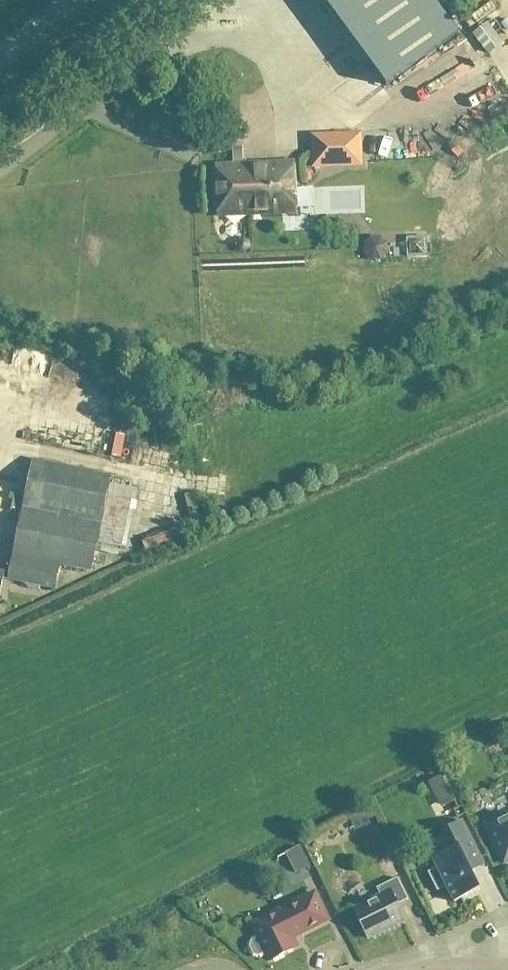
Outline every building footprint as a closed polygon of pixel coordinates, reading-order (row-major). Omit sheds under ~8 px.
[(384,90),(458,36),(431,0),(319,0),(384,90)] [(494,12),(496,11),(490,4),(471,18),(477,25),(478,24),(494,12)] [(498,47),(483,28),(474,35),(488,54),(498,47)] [(309,72),(326,94),(362,66),(346,44),(309,72)] [(220,150),(242,149),(242,130),(220,131),(220,150)] [(333,151),(313,152),(313,168),(329,167),(329,166),(329,162),(360,161),(359,136),(333,137),(333,151)] [(256,216),(295,214),(293,163),(254,165),(256,216)] [(254,165),(215,167),(217,217),(256,216),(254,165)] [(362,256),(370,264),(381,263),(388,255),(388,245),(380,238),(369,238),(362,246),(362,256)] [(121,437),(123,412),(98,409),(95,434),(121,437)] [(107,464),(110,456),(87,450),(85,458),(107,464)] [(97,545),(110,486),(111,478),(33,461),(7,581),(54,591),(59,567),(91,573),(97,545)] [(484,827),(503,865),(507,862),(507,815),(484,827)] [(438,889),(445,886),(453,903),(479,890),(469,868),(481,862),(461,822),(447,829),(454,842),(448,846),(450,850),(431,859),(437,871),(431,875),(438,889)] [(302,851),(282,858),(289,878),(310,871),(302,851)] [(368,940),(404,922),(396,906),(407,901),(396,879),(376,889),(379,897),(353,910),(368,940)] [(249,948),(253,955),(258,957),(265,953),(269,961),(296,948),(292,939),(327,921),(314,894),(251,926),(258,939),(251,943),(249,948)]
